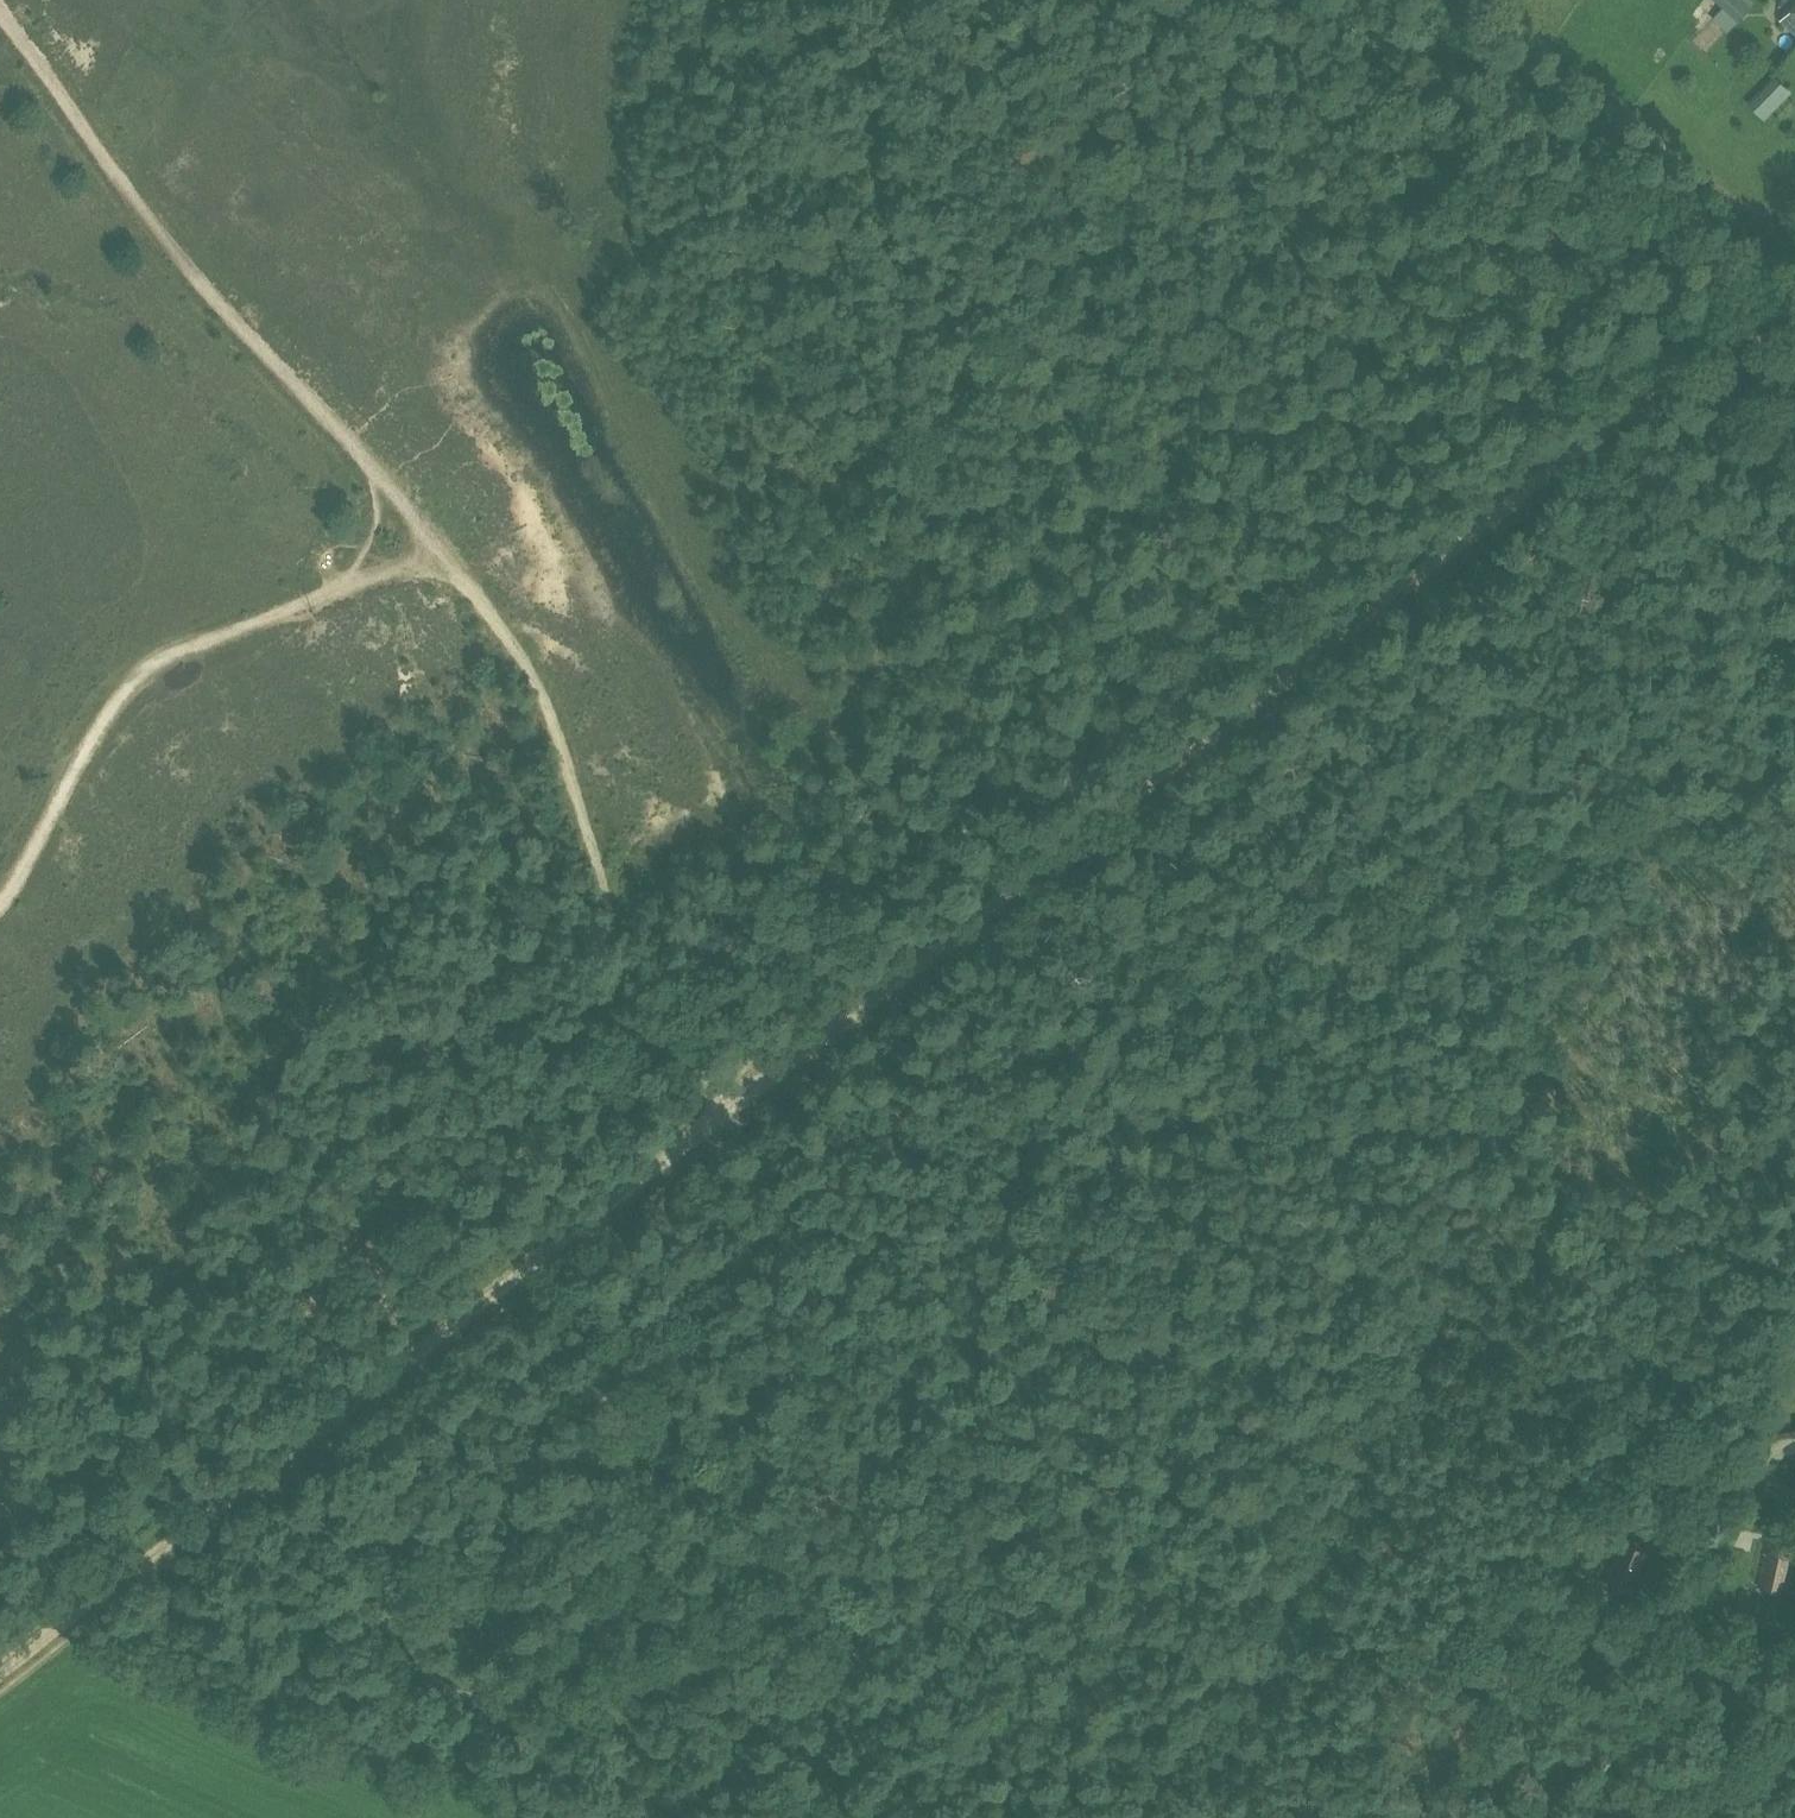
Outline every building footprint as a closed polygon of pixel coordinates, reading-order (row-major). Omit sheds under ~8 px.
[(1728,33),(1755,3),(1752,0),(1704,0),(1699,6),(1728,33)] [(1794,32),(1794,5),(1781,19),(1794,32)] [(1765,119),(1791,92),(1775,76),(1749,103),(1765,119)] [(1746,1518),(1744,1530),(1755,1532),(1757,1520),(1746,1518)] [(1604,1578),(1634,1591),(1650,1552),(1619,1539),(1604,1578)] [(1788,1587),(1794,1557),(1794,1546),(1766,1540),(1757,1580),(1788,1587)]
